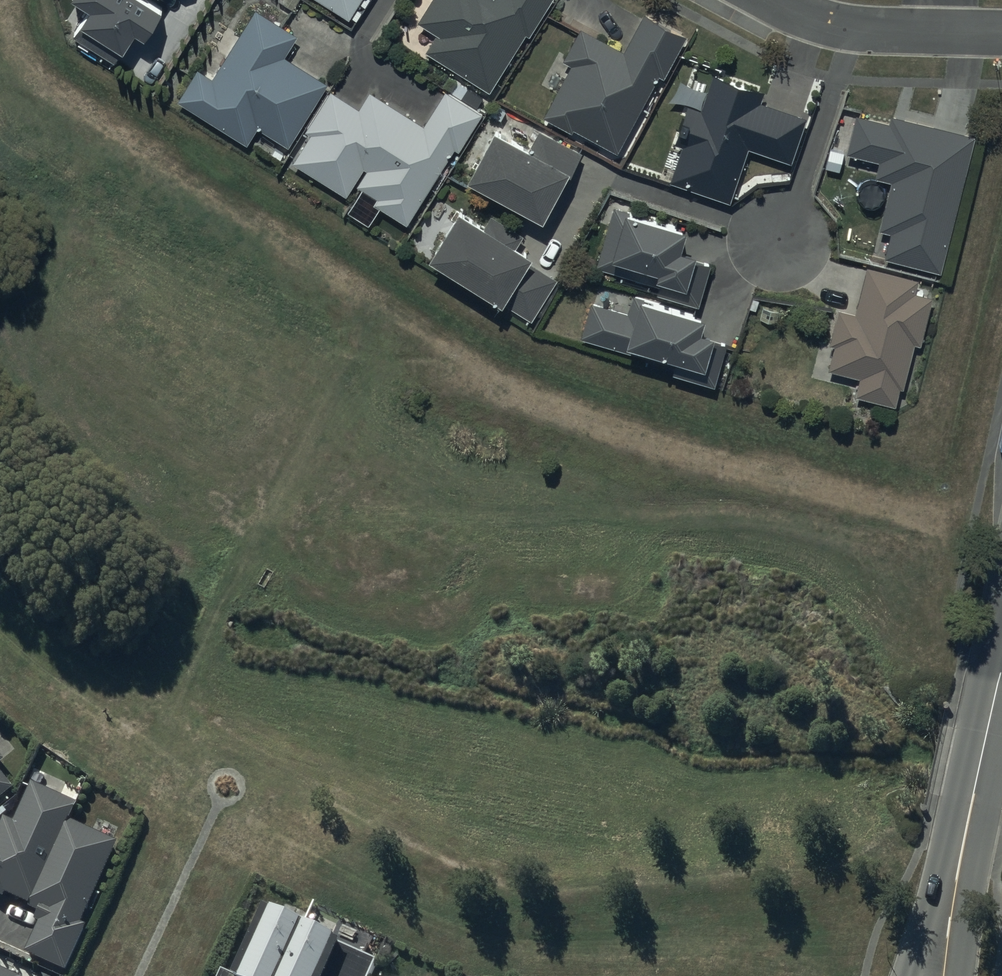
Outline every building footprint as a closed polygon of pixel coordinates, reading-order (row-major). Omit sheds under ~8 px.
[(75,35),(114,62),(134,31),(144,38),(162,12),(144,0),(76,0),(89,9),(75,35)] [(349,19),(361,0),(318,0),(349,19)] [(425,51),(490,91),(526,34),(528,36),(551,0),(429,0),(416,20),(437,33),(425,51)] [(197,68),(177,99),(246,144),(257,127),(287,146),(327,84),(284,57),(297,36),(256,9),(212,77),(197,68)] [(571,65),(543,116),(571,132),(573,129),(614,152),(659,75),(665,78),(675,60),(673,58),(677,52),(680,54),(689,39),(646,15),(624,53),(580,28),(562,60),(571,65)] [(763,94),(713,75),(701,108),(688,104),(674,145),(681,147),(670,181),(729,202),(730,199),(734,200),(749,159),(745,157),(748,148),(791,163),(807,119),(760,102),(763,94)] [(310,134),(293,162),(345,196),(364,168),(366,169),(357,184),(377,197),(374,202),(406,223),(455,149),(458,151),(482,114),(445,91),(422,125),(369,90),(357,108),(331,91),(305,131),(310,134)] [(890,233),(883,256),(939,272),(974,137),(891,115),(889,124),(856,116),(846,153),(878,162),(874,177),(891,182),(879,230),(890,233)] [(494,130),(466,179),(543,220),(579,151),(539,130),(529,148),(494,130)] [(614,207),(595,266),(658,287),(656,293),(698,306),(711,264),(694,259),(695,255),(680,250),(687,230),(614,207)] [(460,210),(429,257),(501,307),(504,302),(530,321),(558,281),(529,261),(531,257),(516,246),(523,236),(491,214),(483,226),(460,210)] [(859,377),(854,394),(894,405),(899,386),(902,387),(914,342),(921,344),(933,297),(915,292),(918,280),(866,266),(854,313),(838,309),(829,344),(834,345),(828,368),(859,377)] [(591,302),(580,337),(675,365),(672,373),(714,386),(726,343),(713,339),(714,335),(701,331),(704,319),(692,315),(693,312),(633,294),(633,296),(599,286),(594,303),(591,302)] [(13,792),(0,776),(0,803),(13,792)] [(32,788),(15,826),(3,821),(0,826),(0,902),(5,904),(7,899),(29,908),(27,912),(38,917),(34,925),(39,927),(25,958),(66,975),(68,975),(88,930),(82,927),(118,846),(69,824),(76,807),(32,788)] [(377,966),(335,946),(333,949),(266,917),(238,975),(372,975),(377,966)]
